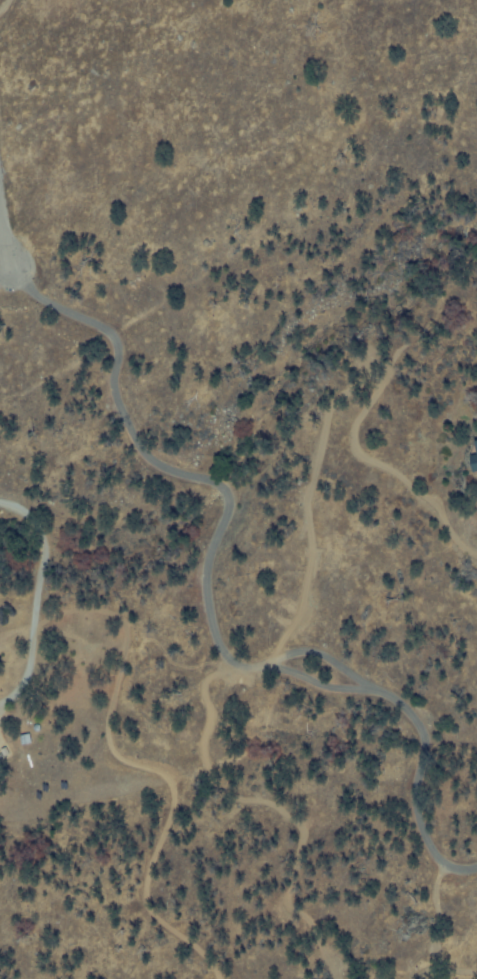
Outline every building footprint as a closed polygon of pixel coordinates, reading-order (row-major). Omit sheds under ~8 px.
[(476,473),(476,442),(472,443),(473,457),(466,457),(468,475),(476,473)] [(30,747),(29,728),(19,728),(19,748),(30,747)]
